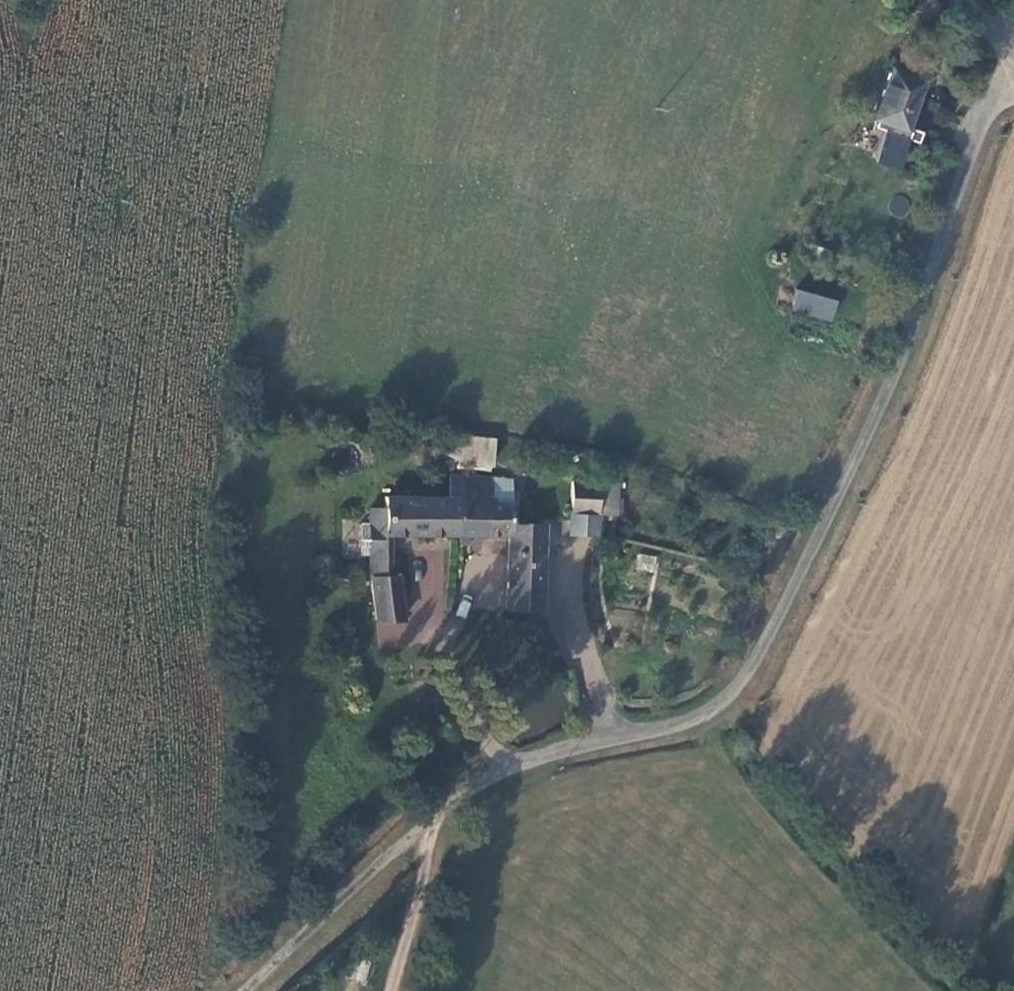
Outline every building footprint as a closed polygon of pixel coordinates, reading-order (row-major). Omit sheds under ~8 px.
[(916,75),(883,64),(864,115),(898,127),(916,75)] [(836,296),(796,286),(791,304),(831,315),(836,296)] [(493,435),(460,432),(460,457),(491,461),(493,435)] [(452,496),(445,496),(445,499),(451,500),(449,533),(506,534),(503,609),(534,611),(539,523),(509,521),(510,478),(451,475),(452,496)] [(569,511),(614,515),(617,483),(572,479),(569,511)] [(449,533),(451,500),(445,499),(445,496),(388,495),(388,506),(373,507),(373,522),(362,522),(362,552),(372,552),(377,620),(402,619),(400,572),(386,573),(385,559),(387,559),(387,533),(449,533)] [(597,534),(598,517),(570,514),(568,532),(597,534)] [(560,655),(593,648),(581,598),(564,602),(568,622),(553,625),(560,655)] [(377,623),(377,647),(407,648),(408,624),(377,623)]
